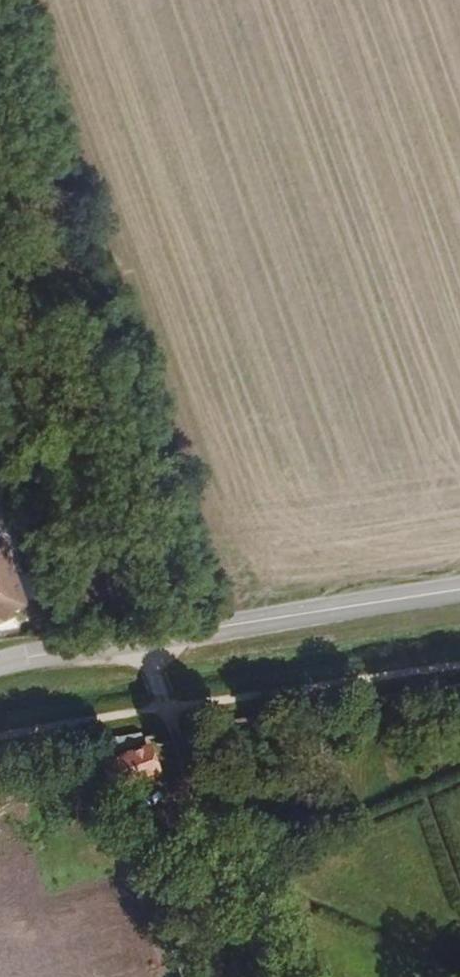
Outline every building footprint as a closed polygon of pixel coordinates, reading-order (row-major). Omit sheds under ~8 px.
[(4,600),(2,594),(15,589),(0,546),(0,602),(4,600)] [(141,743),(138,736),(108,740),(110,749),(141,743)] [(149,773),(143,751),(95,759),(104,785),(149,773)]
